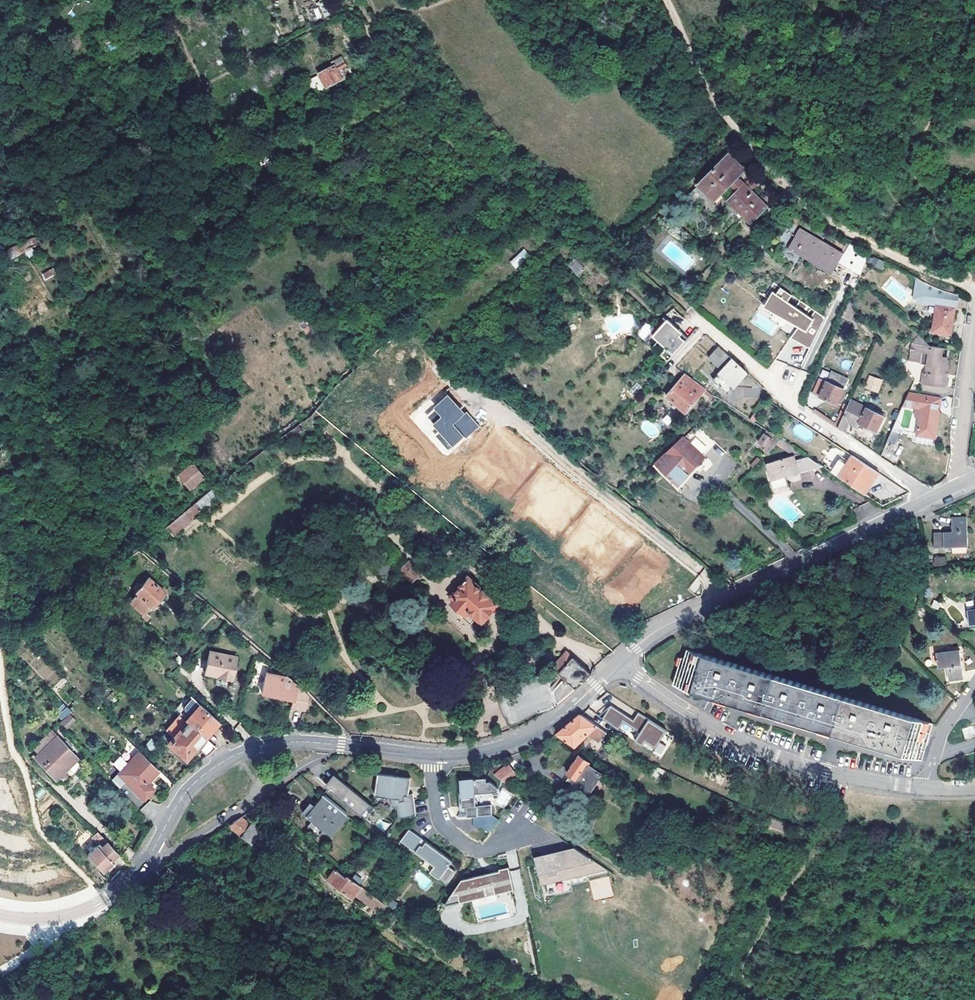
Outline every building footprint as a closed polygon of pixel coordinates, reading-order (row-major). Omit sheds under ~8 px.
[(320,74),(329,89),(330,91),(343,83),(337,72),(346,65),(343,60),(320,74)] [(315,97),(329,89),(320,74),(306,82),(315,97)] [(765,205),(735,176),(742,168),(726,154),(697,186),(720,207),(729,197),(753,218),(765,205)] [(743,173),(740,178),(752,189),(756,184),(743,173)] [(788,247),(831,273),(843,252),(799,227),(788,247)] [(20,242),(24,249),(37,242),(33,235),(20,242)] [(6,249),(10,259),(22,253),(18,244),(6,249)] [(850,245),(838,262),(857,275),(869,258),(850,245)] [(525,249),(509,260),(514,268),(530,257),(525,249)] [(571,260),(580,271),(586,266),(576,255),(571,260)] [(884,260),(875,256),(872,263),(881,267),(884,260)] [(44,279),(56,275),(53,268),(42,272),(44,279)] [(918,274),(914,295),(921,301),(927,302),(934,303),(931,330),(950,332),(954,306),(959,294),(930,281),(918,274)] [(798,326),(790,338),(811,348),(826,318),(775,282),(766,295),(767,295),(760,305),(798,326)] [(649,337),(651,339),(667,322),(664,320),(656,328),(649,337)] [(655,335),(651,339),(662,349),(660,352),(662,354),(669,359),(689,338),(669,320),(667,322),(655,335)] [(644,340),(654,328),(646,322),(637,334),(644,340)] [(910,358),(919,380),(944,384),(949,384),(949,375),(947,375),(949,356),(943,355),(944,345),(930,343),(918,333),(911,341),(910,358)] [(710,357),(720,366),(730,355),(720,346),(710,357)] [(712,380),(727,394),(747,372),(733,358),(712,380)] [(918,383),(919,380),(910,358),(903,364),(916,380),(918,383)] [(819,380),(812,394),(836,407),(844,393),(849,382),(832,373),(827,384),(819,380)] [(875,374),(870,383),(883,390),(888,380),(875,374)] [(669,396),(687,413),(706,392),(688,375),(669,396)] [(757,396),(756,387),(744,388),(745,397),(757,396)] [(450,393),(432,408),(441,418),(432,425),(452,448),(468,435),(469,437),(479,428),(450,393)] [(924,399),(924,395),(910,393),(905,406),(915,407),(914,417),(920,418),(918,435),(936,438),(940,410),(938,409),(939,401),(924,399)] [(861,423),(877,431),(885,416),(850,400),(838,428),(844,431),(849,422),(859,426),(861,423)] [(432,422),(439,417),(434,411),(428,416),(432,422)] [(681,440),(662,457),(684,479),(704,458),(704,457),(717,444),(699,425),(681,441),(681,440)] [(759,443),(767,449),(773,439),(765,433),(759,443)] [(802,452),(767,464),(772,478),(819,463),(802,452)] [(876,469),(854,454),(848,464),(840,477),(866,493),(880,472),(876,469)] [(840,459),(832,471),(840,477),(848,464),(840,459)] [(181,474),(192,488),(206,478),(195,463),(181,474)] [(935,549),(944,548),(967,546),(965,515),(949,517),(951,532),(943,533),(934,534),(935,549)] [(933,557),(934,566),(946,565),(945,556),(933,557)] [(401,573),(414,584),(422,573),(410,563),(401,573)] [(105,577),(113,584),(122,576),(115,569),(105,577)] [(472,612),(485,623),(502,603),(471,578),(454,598),(458,601),(455,604),(469,615),(472,612)] [(131,601),(143,612),(141,614),(147,620),(153,614),(147,609),(151,604),(153,606),(163,595),(147,580),(137,591),(138,592),(131,601)] [(966,609),(968,624),(974,623),(974,608),(966,609)] [(248,647),(256,654),(259,650),(251,644),(248,647)] [(210,647),(204,672),(230,679),(236,654),(210,647)] [(689,647),(678,684),(915,755),(926,718),(689,647)] [(946,666),(948,680),(963,678),(959,649),(936,653),(938,666),(946,666)] [(568,677),(579,687),(595,672),(569,650),(555,665),(568,677)] [(527,677),(539,712),(552,707),(563,700),(579,687),(568,677),(565,680),(557,672),(544,671),(527,677)] [(293,700),(291,707),(304,711),(308,694),(293,680),(267,672),(262,690),(293,700)] [(534,714),(539,712),(527,677),(496,688),(499,703),(503,713),(504,715),(506,719),(508,724),(512,724),(518,722),(527,718),(534,714)] [(69,693),(75,699),(79,695),(74,689),(69,693)] [(187,718),(205,734),(220,718),(195,697),(191,694),(186,700),(184,699),(176,708),(187,718)] [(637,738),(656,750),(669,728),(641,710),(636,717),(613,703),(605,716),(621,728),(626,720),(643,730),(637,738)] [(602,740),(608,731),(582,712),(570,722),(558,733),(576,744),(590,732),(602,740)] [(64,728),(76,722),(72,715),(61,721),(64,728)] [(205,734),(187,718),(168,738),(186,755),(194,747),(199,752),(202,748),(208,754),(218,745),(205,734)] [(614,735),(608,731),(602,740),(607,744),(614,735)] [(67,768),(72,772),(81,762),(57,737),(36,759),(56,779),(67,768)] [(145,797),(154,787),(148,781),(160,768),(141,750),(127,764),(119,756),(113,762),(122,771),(129,778),(127,779),(145,797)] [(584,751),(582,754),(595,762),(597,759),(584,751)] [(595,762),(582,754),(570,771),(580,777),(577,782),(575,785),(589,794),(605,771),(594,764),(595,762)] [(508,780),(516,770),(507,758),(497,772),(508,780)] [(60,783),(72,772),(67,768),(56,779),(60,783)] [(120,773),(127,779),(129,778),(122,771),(120,773)] [(567,776),(577,782),(580,777),(570,771),(567,776)] [(612,776),(605,771),(589,794),(597,799),(612,776)] [(338,772),(328,784),(374,823),(384,811),(338,772)] [(390,795),(393,795),(395,806),(399,805),(401,816),(418,814),(415,792),(410,792),(411,789),(407,788),(408,785),(410,785),(410,784),(410,783),(410,782),(410,781),(409,780),(409,779),(408,778),(407,778),(406,778),(405,778),(405,776),(399,776),(399,775),(379,773),(377,795),(390,796),(390,795)] [(412,776),(399,775),(399,776),(405,776),(405,778),(406,778),(407,778),(408,778),(409,779),(409,780),(410,781),(410,782),(410,783),(410,784),(410,785),(408,785),(407,788),(411,789),(412,776)] [(486,775),(461,776),(462,804),(467,804),(467,814),(492,813),(492,803),(478,803),(478,796),(476,796),(476,793),(476,791),(498,790),(500,788),(499,786),(491,779),(487,779),(486,775)] [(327,826),(334,832),(350,813),(328,795),(320,805),(316,802),(309,810),(312,812),(327,826)] [(327,826),(312,812),(310,814),(320,823),(314,830),(319,835),(327,826)] [(267,827),(256,819),(254,821),(245,814),(230,824),(254,843),(267,827)] [(410,827),(401,839),(414,849),(423,837),(410,827)] [(423,837),(414,849),(416,851),(421,844),(423,845),(427,841),(423,837)] [(101,842),(89,853),(104,869),(120,852),(109,841),(104,846),(101,842)] [(421,844),(416,851),(434,865),(429,871),(438,879),(452,861),(427,841),(423,845),(421,844)] [(546,852),(537,855),(543,882),(608,866),(576,845),(555,850),(555,852),(547,854),(546,852)] [(464,878),(446,903),(472,897),(471,895),(497,890),(498,892),(516,888),(511,865),(502,867),(503,869),(464,878)] [(357,893),(363,885),(350,874),(348,876),(338,867),(329,877),(354,897),(357,893)] [(389,904),(363,885),(357,893),(382,913),(389,904)]
